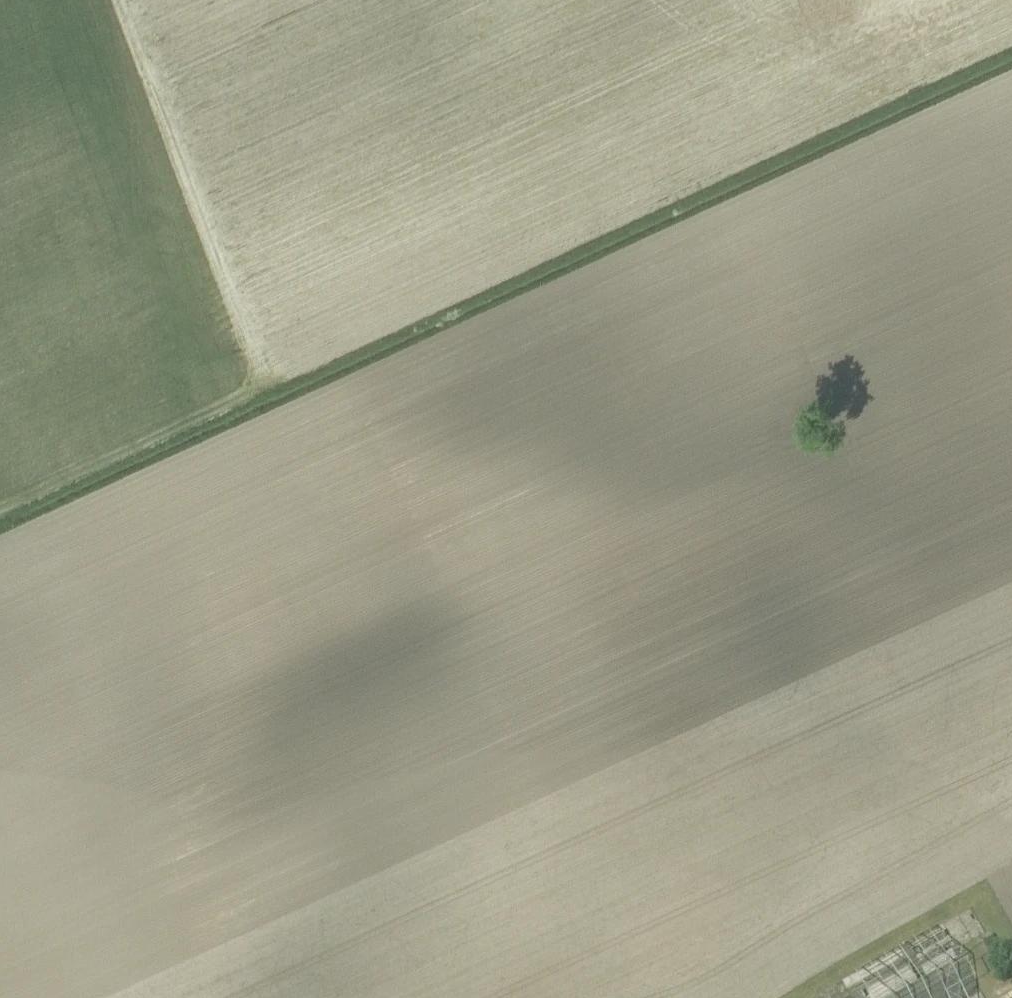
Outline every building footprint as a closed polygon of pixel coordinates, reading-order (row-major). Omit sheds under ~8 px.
[(843,980),(854,997),(984,997),(942,924),(843,980)]
